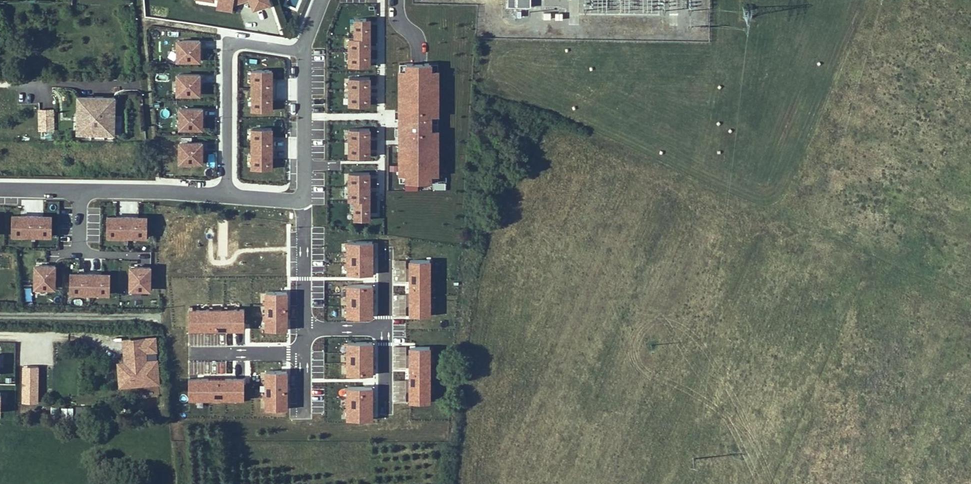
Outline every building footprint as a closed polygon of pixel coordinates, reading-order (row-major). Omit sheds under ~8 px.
[(215,10),(232,12),(232,5),(248,0),(252,11),(271,5),(270,0),(217,0),(215,10)] [(439,13),(423,13),(423,26),(439,26),(439,13)] [(348,39),(348,67),(371,67),(371,19),(353,19),(353,39),(348,39)] [(175,40),(175,63),(201,62),(200,40),(175,40)] [(439,176),(439,130),(432,130),(432,117),(439,117),(439,71),(432,71),(432,64),(405,64),(405,71),(398,71),(398,176),(405,176),(405,183),(432,183),(432,176),(439,176)] [(251,71),(250,111),(272,112),(273,71),(251,71)] [(175,74),(175,96),(200,96),(200,74),(175,74)] [(347,79),(348,106),(371,106),(370,78),(347,79)] [(83,115),(83,121),(101,121),(102,87),(77,87),(77,98),(83,98),(83,115)] [(177,108),(177,130),(203,130),(202,108),(177,108)] [(32,111),(31,131),(51,131),(52,111),(32,111)] [(250,129),(250,169),(272,170),(272,129),(250,129)] [(348,129),(347,157),(370,158),(371,130),(348,129)] [(177,142),(177,164),(203,164),(202,142),(177,142)] [(348,174),(347,201),(353,201),(353,221),(370,221),(370,174),(348,174)] [(50,216),(11,215),(10,238),(50,239),(50,216)] [(146,217),(106,216),(105,238),(146,239),(146,217)] [(32,265),(32,291),(55,290),(55,265),(32,265)] [(128,267),(127,292),(150,292),(151,267),(128,267)] [(109,273),(68,273),(68,296),(109,296),(109,273)] [(260,318),(259,321),(269,326),(276,310),(281,297),(245,281),(236,302),(248,307),(246,312),(260,318)] [(281,297),(276,310),(289,316),(294,303),(281,297)] [(259,321),(260,318),(246,312),(245,315),(259,321)] [(123,360),(117,361),(118,387),(160,384),(157,335),(122,337),(123,360)] [(4,362),(13,363),(14,345),(5,345),(4,362)] [(21,364),(21,402),(39,402),(39,365),(21,364)]
